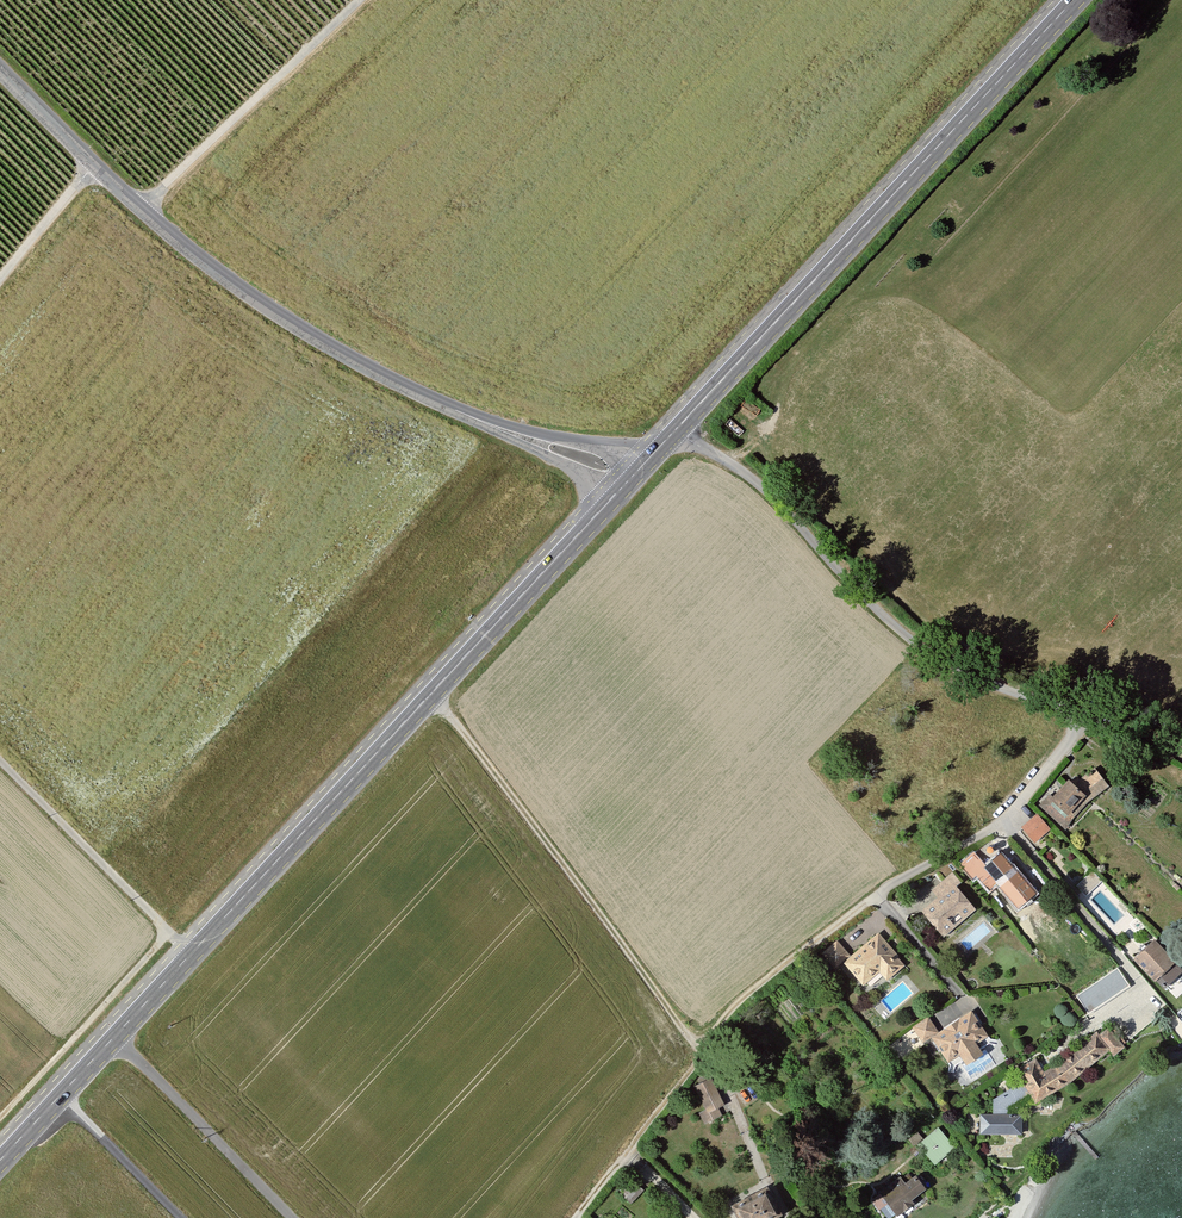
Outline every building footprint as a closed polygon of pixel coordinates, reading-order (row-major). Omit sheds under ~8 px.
[(1083,795),(1063,779),(1045,801),(1065,817),(1083,795)] [(1049,830),(1033,814),(1019,828),(1035,844),(1049,830)] [(974,855),(962,866),(972,877),(975,874),(990,891),(996,886),(1017,910),(1036,894),(1003,855),(987,869),(974,855)] [(951,873),(930,890),(936,897),(919,910),(942,938),(976,911),(957,889),(962,885),(951,873)] [(902,965),(875,933),(848,956),(841,962),(860,984),(875,972),(883,981),(902,965)] [(848,956),(835,940),(820,953),(832,967),(841,962),(848,956)] [(1167,962),(1145,942),(1129,960),(1150,979),(1167,962)] [(967,1011),(936,1032),(927,1019),(913,1029),(922,1042),(928,1038),(944,1062),(954,1056),(960,1066),(979,1053),(977,1049),(988,1042),(967,1011)] [(1096,1035),(1093,1031),(1040,1068),(1032,1057),(1014,1070),(1034,1099),(1104,1051),(1108,1057),(1120,1049),(1106,1028),(1096,1035)] [(709,1077),(694,1084),(701,1098),(716,1091),(709,1077)] [(1017,1115),(977,1114),(977,1135),(1017,1135),(1017,1115)] [(937,1127),(916,1145),(933,1164),(954,1146),(937,1127)] [(874,1194),(892,1217),(893,1217),(926,1193),(912,1174),(899,1183),(896,1178),(874,1194)] [(732,1205),(738,1217),(767,1217),(776,1214),(764,1189),(732,1205)]
